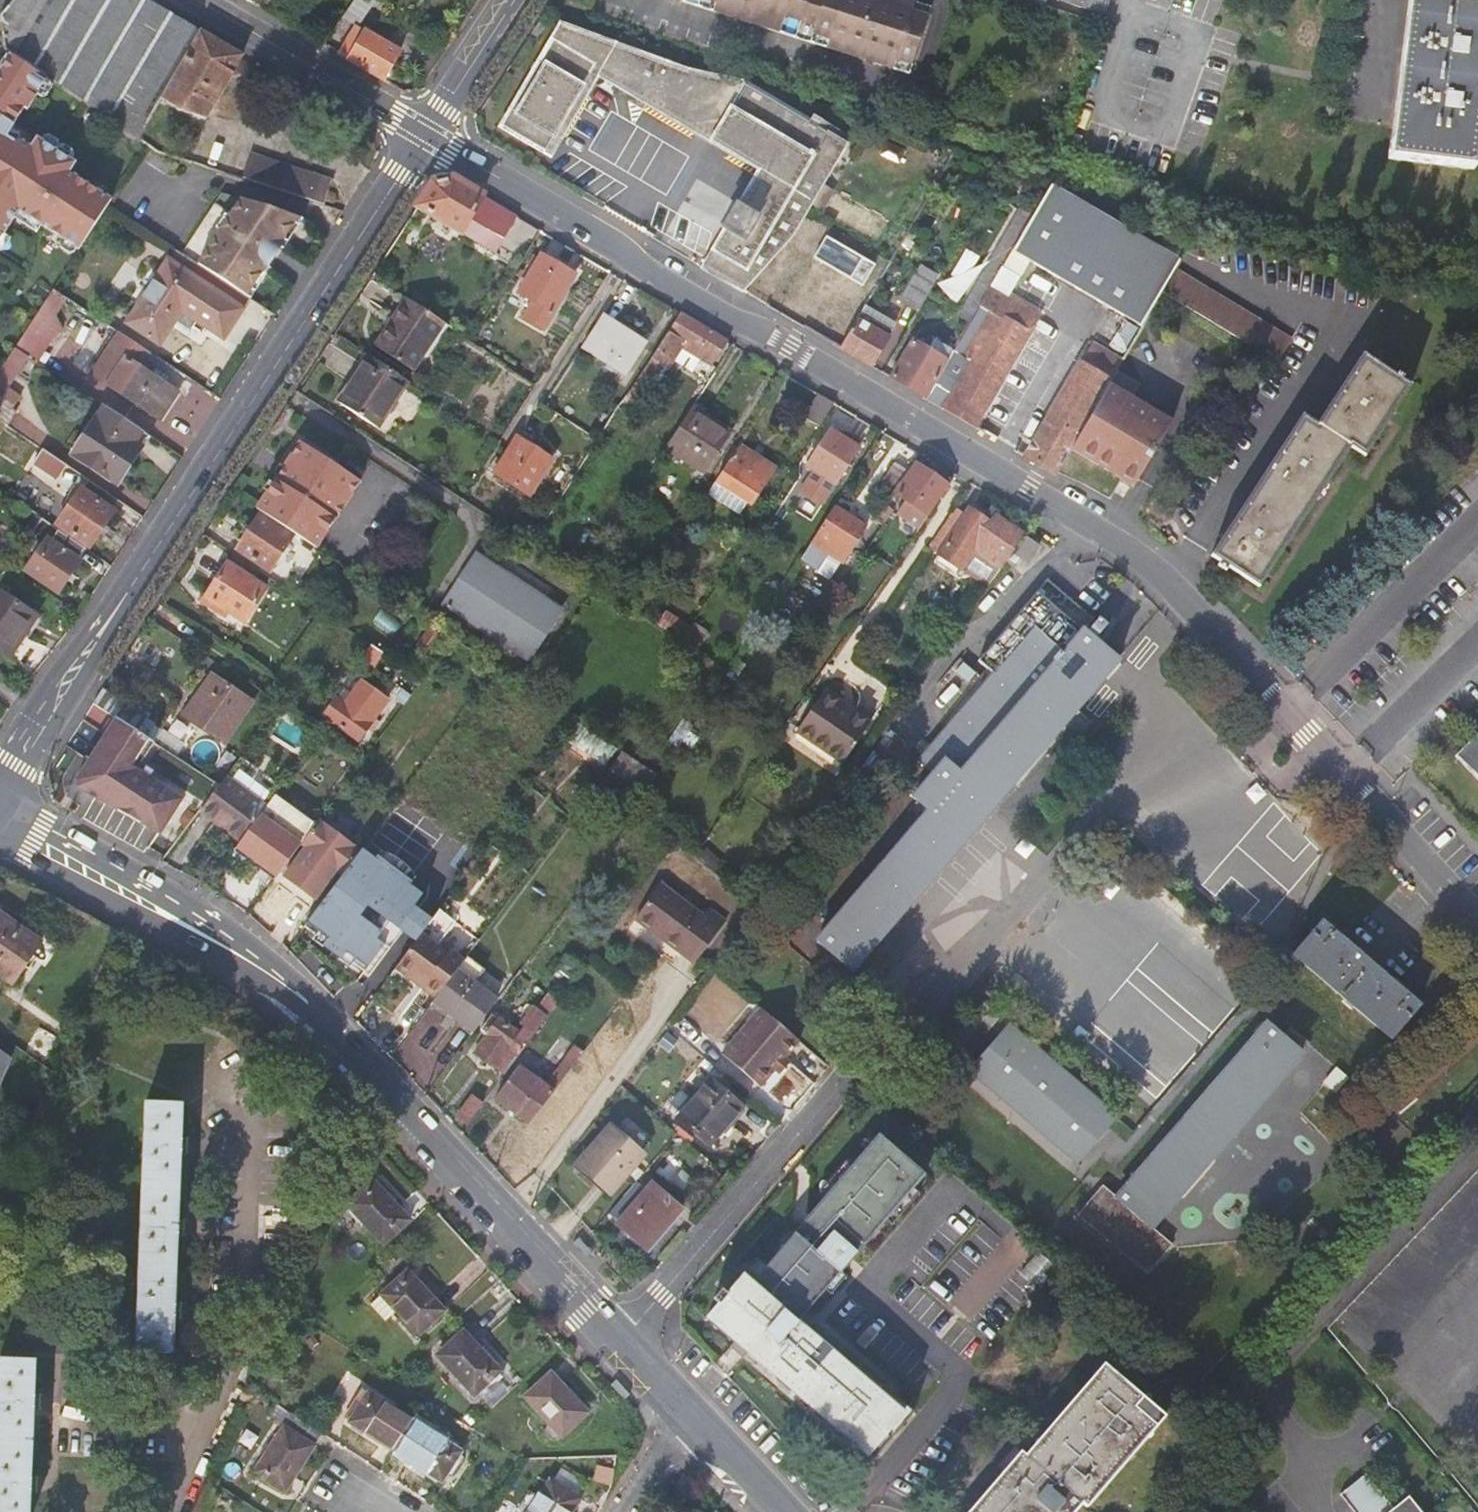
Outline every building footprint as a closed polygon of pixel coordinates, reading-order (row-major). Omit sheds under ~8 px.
[(159,96),(198,30),(148,0),(12,0),(0,14),(0,23),(4,46),(13,52),(21,57),(49,75),(136,136),(159,96)] [(707,0),(682,0),(681,1),(713,12),(716,3),(707,0)] [(716,3),(713,12),(734,18),(736,10),(781,24),(778,33),(892,70),(895,62),(912,67),(927,18),(911,13),(914,4),(900,0),(707,0),(716,3)] [(1105,15),(1110,0),(1062,0),(1105,15)] [(1473,172),(1477,135),(1477,0),(1408,0),(1388,161),(1473,172)] [(914,4),(911,13),(927,18),(929,9),(914,4)] [(781,24),(736,10),(734,18),(778,33),(781,24)] [(356,26),(339,54),(384,80),(401,52),(356,26)] [(819,190),(858,120),(558,27),(500,127),(547,156),(594,73),(772,179),(716,275),(745,292),(781,253),(787,244),(819,190)] [(201,123),(240,54),(198,30),(159,96),(176,110),(201,123)] [(12,219),(17,211),(40,226),(79,250),(107,207),(113,198),(70,170),(76,160),(70,156),(40,137),(36,135),(30,144),(20,136),(17,136),(15,137),(13,138),(5,133),(24,105),(27,107),(49,75),(21,57),(13,52),(0,72),(0,238),(12,219)] [(912,67),(895,62),(892,70),(909,76),(912,67)] [(73,152),(43,133),(40,137),(70,156),(73,152)] [(243,178),(322,204),(329,179),(250,153),(243,178)] [(414,208),(458,234),(471,212),(489,223),(498,207),(451,179),(430,184),(414,208)] [(1024,233),(1015,247),(1034,258),(1144,325),(1162,295),(1176,271),(1185,256),(1164,243),(1159,251),(1051,187),(1033,217),(1024,233)] [(193,262),(248,297),(291,231),(236,196),(193,262)] [(471,212),(458,234),(490,253),(514,216),(498,207),(489,223),(471,212)] [(12,219),(35,234),(40,226),(17,211),(12,219)] [(1022,211),(1013,226),(1024,233),(1033,217),(1022,211)] [(815,229),(803,249),(849,276),(861,256),(815,229)] [(1006,264),(1024,275),(1034,258),(1015,247),(1008,260),(1006,264)] [(193,262),(173,249),(167,260),(241,308),(248,297),(193,262)] [(1008,260),(997,253),(978,284),(989,291),(1006,264),(1008,260)] [(532,254),(528,262),(533,265),(517,293),(531,301),(522,316),(542,329),(573,276),(539,255),(538,258),(532,254)] [(222,337),(241,308),(167,260),(166,260),(126,322),(159,344),(180,310),(222,337)] [(921,263),(903,295),(922,306),(940,273),(921,263)] [(1025,275),(1024,275),(1006,264),(989,291),(981,306),(1000,317),(973,361),(954,351),(949,359),(926,397),(976,426),(1042,313),(1012,296),(1025,275)] [(1162,295),(1278,364),(1292,343),(1176,271),(1162,295)] [(981,306),(989,291),(978,284),(962,310),(974,317),(981,306)] [(61,348),(52,341),(76,304),(53,290),(15,348),(24,354),(46,369),(61,348)] [(441,321),(403,297),(371,347),(408,371),(441,321)] [(842,348),(873,366),(897,322),(867,304),(842,348)] [(974,317),(954,351),(973,361),(1000,317),(981,306),(974,317)] [(682,341),(696,350),(693,355),(711,366),(727,342),(679,314),(640,373),(649,379),(658,366),(664,370),(679,345),(682,341)] [(601,316),(580,347),(624,375),(644,344),(601,316)] [(164,384),(152,376),(139,368),(149,352),(119,333),(92,375),(160,419),(178,392),(164,384)] [(1380,438),(1428,368),(1381,337),(1334,406),(1318,395),(1211,553),(1260,587),(1367,429),(1380,438)] [(891,377),(926,397),(949,359),(915,338),(891,377)] [(332,341),(321,360),(349,378),(360,359),(332,341)] [(679,345),(693,355),(696,350),(682,341),(679,345)] [(1057,474),(1058,473),(1073,446),(1118,369),(1123,362),(1091,343),(1025,455),(1057,474)] [(1,389),(24,354),(15,348),(0,371),(0,388),(1,389)] [(404,382),(367,357),(336,404),(373,428),(404,382)] [(1135,395),(1141,384),(1118,369),(1073,446),(1136,483),(1174,418),(1135,395)] [(168,378),(155,371),(152,376),(164,384),(168,378)] [(631,388),(639,394),(649,379),(640,373),(631,388)] [(4,422),(12,410),(7,407),(13,396),(1,389),(0,388),(0,420),(4,422)] [(803,417),(818,427),(833,404),(818,395),(803,417)] [(73,453),(116,481),(146,435),(103,406),(73,453)] [(704,479),(731,437),(689,409),(662,451),(704,479)] [(836,444),(840,439),(829,430),(825,436),(836,444)] [(860,442),(845,432),(840,439),(836,444),(825,436),(805,465),(832,484),(860,442)] [(525,497),(549,460),(514,438),(491,474),(525,497)] [(358,481),(299,442),(253,509),(313,548),(358,481)] [(737,447),(714,482),(748,505),(771,470),(737,447)] [(32,463),(60,481),(70,467),(42,448),(32,463)] [(893,464),(873,492),(885,500),(904,472),(893,464)] [(926,516),(947,486),(914,464),(894,496),(926,516)] [(91,547),(114,511),(81,489),(57,525),(91,547)] [(841,564),(863,529),(831,508),(809,543),(827,555),(841,564)] [(1012,552),(1022,538),(994,517),(989,524),(980,518),(967,509),(962,516),(953,508),(927,546),(985,588),(1012,552)] [(985,511),(980,518),(989,524),(994,517),(985,511)] [(913,536),(881,514),(875,524),(907,545),(913,536)] [(269,572),(291,538),(258,516),(236,550),(269,572)] [(58,545),(47,537),(25,570),(59,592),(80,559),(78,558),(85,547),(65,534),(58,545)] [(1022,538),(1012,552),(1027,563),(1039,546),(1024,535),(1022,538)] [(815,573),(827,555),(809,543),(798,560),(815,573)] [(523,657),(555,611),(472,557),(441,602),(523,657)] [(241,623),(264,590),(224,563),(202,596),(241,623)] [(1069,599),(1048,581),(1007,627),(1009,630),(997,644),(1004,651),(976,683),(983,689),(918,763),(933,775),(912,799),(927,813),(816,942),(849,971),(1116,661),(1082,632),(1093,620),(1079,607),(1073,613),(1064,604),(1069,599)] [(11,658),(39,616),(4,593),(0,600),(0,650),(11,658)] [(629,611),(635,602),(628,597),(627,599),(625,598),(620,605),(629,611)] [(1079,607),(1069,599),(1064,604),(1073,613),(1079,607)] [(429,655),(442,638),(429,628),(416,646),(429,655)] [(358,659),(371,668),(381,655),(368,646),(358,659)] [(389,682),(399,690),(409,696),(420,680),(400,667),(389,682)] [(222,743),(250,702),(211,675),(201,689),(207,694),(189,720),(222,743)] [(356,742),(384,701),(358,683),(343,704),(334,699),(321,718),(356,742)] [(92,703),(115,718),(123,705),(100,690),(92,703)] [(409,696),(399,690),(392,699),(401,706),(409,696)] [(840,764),(868,725),(823,693),(796,733),(840,764)] [(153,743),(115,718),(76,774),(79,782),(159,833),(180,801),(135,770),(153,743)] [(673,754),(690,727),(677,719),(660,746),(673,754)] [(1467,754),(1477,764),(1477,743),(1467,754)] [(237,755),(222,776),(267,807),(282,787),(237,755)] [(259,818),(267,807),(222,776),(198,811),(242,842),(259,818)] [(242,842),(238,848),(277,875),(299,845),(259,818),(242,842)] [(316,823),(300,844),(305,847),(283,878),(313,900),(335,871),(341,875),(356,853),(316,823)] [(360,848),(356,853),(341,875),(303,926),(316,936),(319,933),(326,939),(322,944),(340,958),(344,952),(352,957),(349,961),(364,971),(397,926),(415,940),(419,935),(434,947),(452,923),(437,911),(431,919),(413,906),(422,894),(409,884),(413,879),(377,852),(372,858),(360,848)] [(377,852),(413,879),(415,875),(413,872),(405,864),(392,854),(379,848),(377,852)] [(661,886),(635,920),(665,942),(690,908),(661,886)] [(725,925),(709,912),(705,918),(690,908),(665,942),(695,965),(725,925)] [(39,944),(0,916),(0,976),(11,984),(39,944)] [(1418,1006),(1321,922),(1292,955),(1390,1040),(1418,1006)] [(321,946),(322,944),(326,939),(319,933),(316,936),(313,941),(321,946)] [(435,1001),(463,962),(448,950),(444,955),(434,947),(419,935),(415,940),(395,967),(420,986),(418,989),(435,1001)] [(344,952),(340,958),(338,960),(346,965),(349,961),(352,957),(344,952)] [(473,984),(484,971),(466,958),(463,962),(435,1001),(475,1030),(496,1002),(473,984)] [(555,977),(567,987),(582,967),(570,958),(555,977)] [(395,967),(393,971),(418,989),(420,986),(395,967)] [(489,1035),(474,1054),(504,1076),(559,1002),(549,995),(537,1011),(533,1007),(521,1024),(525,1027),(520,1035),(494,1015),(483,1030),(489,1035)] [(721,1057),(759,1089),(774,1071),(784,1060),(799,1043),(760,1010),(721,1057)] [(1283,1037),(1266,1023),(1116,1198),(1103,1187),(1078,1216),(1146,1274),(1170,1244),(1150,1227),(1308,1044),(1290,1029),(1283,1037)] [(1117,1118),(1007,1024),(967,1072),(1076,1165),(1117,1118)] [(583,1053),(575,1047),(546,1086),(520,1067),(496,1098),(531,1124),(583,1053)] [(12,1058),(0,1049),(0,1074),(12,1058)] [(784,1060),(774,1071),(779,1075),(789,1064),(784,1060)] [(740,1111),(708,1083),(677,1120),(709,1148),(740,1111)] [(467,1126),(482,1106),(471,1099),(457,1119),(467,1126)] [(170,1353),(180,1105),(144,1103),(135,1352),(170,1353)] [(608,1194),(639,1158),(609,1133),(578,1168),(608,1194)] [(897,1211),(927,1176),(882,1137),(851,1172),(897,1211)] [(821,1207),(814,1215),(809,1221),(854,1259),(897,1211),(851,1172),(821,1207)] [(383,1245),(409,1220),(373,1182),(347,1206),(383,1245)] [(682,1211),(652,1185),(618,1224),(630,1235),(632,1233),(650,1249),(682,1211)] [(814,1215),(821,1207),(814,1201),(807,1209),(814,1215)] [(857,1276),(847,1267),(854,1259),(809,1221),(753,1285),(745,1278),(730,1296),(723,1291),(715,1300),(722,1306),(709,1320),(737,1344),(750,1355),(879,1467),(917,1424),(798,1323),(827,1291),(833,1295),(842,1293),(857,1276)] [(445,1311),(409,1271),(381,1296),(418,1335),(445,1311)] [(501,1371),(464,1331),(437,1356),(474,1396),(501,1371)] [(750,1355),(737,1344),(726,1357),(739,1368),(750,1355)] [(1167,1404),(1108,1345),(1024,1431),(1030,1436),(956,1511),(1070,1511),(1088,1494),(1083,1489),(1167,1404)] [(0,1360),(0,1511),(28,1511),(32,1361),(0,1360)] [(588,1413),(551,1374),(525,1397),(562,1437),(588,1413)] [(441,1482),(461,1453),(370,1393),(351,1423),(441,1482)] [(285,1492),(322,1435),(292,1416),(255,1472),(285,1492)] [(580,1500),(550,1480),(529,1511),(572,1511),(580,1500)]
